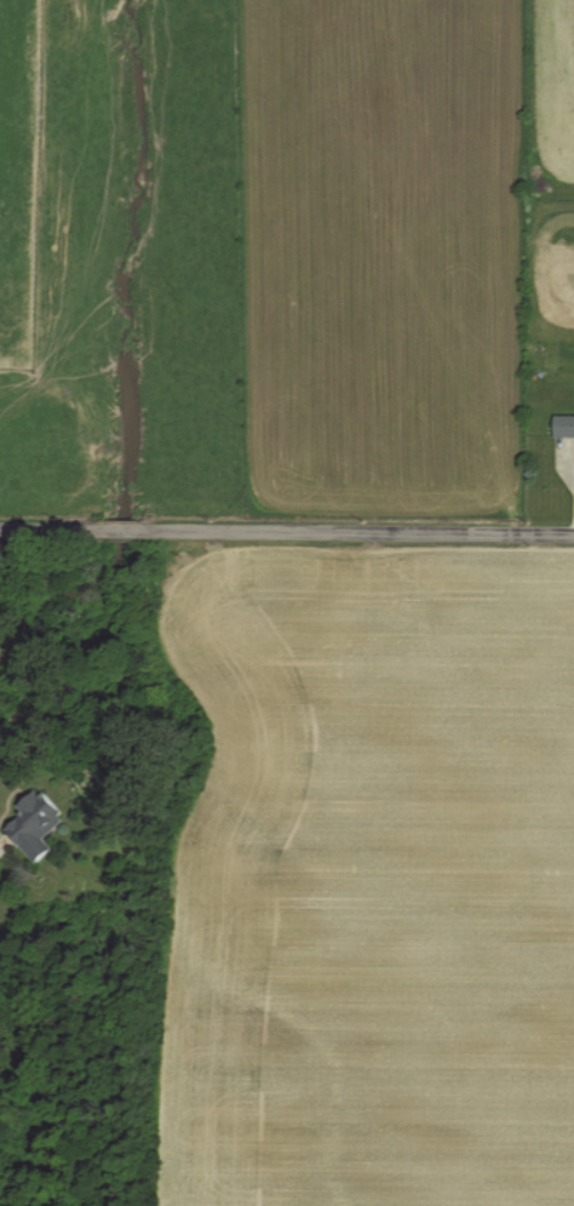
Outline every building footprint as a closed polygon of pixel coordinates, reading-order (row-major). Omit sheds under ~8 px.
[(550,437),(573,437),(573,416),(550,416),(550,437)] [(50,849),(41,838),(63,818),(34,787),(14,805),(21,813),(3,830),(34,864),(50,849)]
